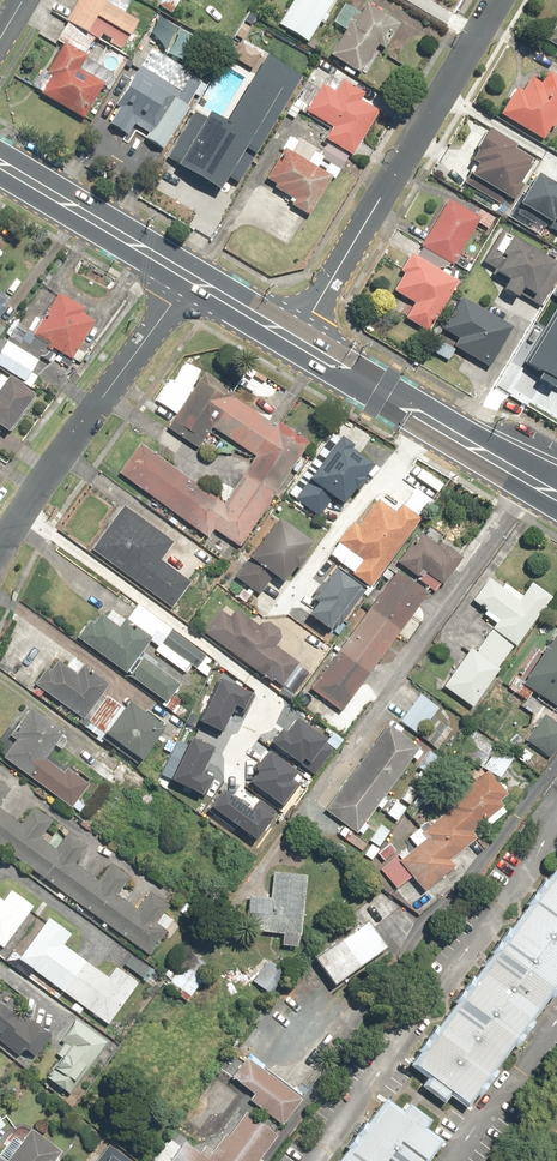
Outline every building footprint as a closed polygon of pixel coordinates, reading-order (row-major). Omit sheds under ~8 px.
[(74,4),(64,19),(121,53),(139,23),(125,15),(134,0),(67,0),(74,4)] [(159,6),(174,15),(182,0),(162,0),(159,6)] [(334,0),(292,0),(277,23),(306,42),(319,22),(323,25),(331,13),(327,10),(334,0)] [(358,75),(377,46),(387,53),(405,27),(365,0),(363,0),(356,9),(348,3),(334,23),(346,32),(330,56),(358,75)] [(85,119),(105,85),(78,69),(95,41),(66,24),(57,40),(62,43),(45,73),(51,76),(41,93),(85,119)] [(547,40),(556,46),(556,24),(547,40)] [(190,108),(186,106),(193,93),(201,98),(209,83),(150,48),(105,126),(126,138),(133,126),(147,133),(143,139),(165,152),(190,108)] [(196,111),(169,156),(220,187),(227,175),(239,182),(302,76),(264,54),(224,121),(208,111),(205,117),(196,111)] [(501,114),(545,142),(556,122),(556,78),(533,63),(501,114)] [(325,136),(354,154),(385,106),(342,79),(335,91),(324,84),(306,112),(330,127),(325,136)] [(474,168),(466,181),(510,207),(539,157),(487,127),(466,163),(474,168)] [(287,205),(311,219),(347,157),(325,145),(321,152),(292,136),(264,183),(291,198),(287,205)] [(556,187),(536,175),(518,205),(556,228),(556,186),(556,187)] [(422,245),(451,264),(478,223),(488,229),(495,219),(481,210),(476,218),(451,201),(422,245)] [(523,292),(533,297),(531,302),(541,308),(556,279),(556,261),(498,229),(480,262),(494,269),(491,274),(507,282),(501,292),(518,301),(523,292)] [(412,257),(392,291),(414,304),(405,318),(429,332),(458,283),(412,257)] [(11,298),(0,290),(0,314),(11,298)] [(99,324),(60,294),(17,349),(7,341),(0,350),(0,366),(22,383),(52,346),(70,360),(99,324)] [(456,339),(451,347),(488,368),(511,327),(460,298),(441,331),(456,339)] [(526,363),(556,381),(556,310),(526,363)] [(0,376),(0,442),(1,442),(35,396),(3,372),(0,376)] [(214,531),(238,548),(310,447),(208,374),(169,429),(200,451),(215,430),(254,458),(223,501),(141,443),(119,474),(209,538),(214,531)] [(304,470),(293,485),(301,491),(295,500),(320,518),(334,499),(344,506),(355,491),(359,494),(369,481),(363,477),(374,463),(341,438),(312,477),(304,470)] [(336,556),(334,560),(354,574),(353,576),(371,589),(419,520),(380,493),(357,526),(354,523),(332,554),(336,556)] [(171,542),(124,506),(92,548),(171,609),(192,582),(160,557),(171,542)] [(288,585),(316,546),(279,519),(238,577),(262,594),(275,576),(288,585)] [(419,528),(395,561),(420,580),(424,575),(439,586),(463,555),(442,540),(439,544),(419,528)] [(317,599),(305,615),(333,634),(365,589),(335,567),(314,597),(317,599)] [(398,567),(311,686),(342,709),(429,590),(398,567)] [(551,597),(530,582),(519,597),(490,577),(473,602),(484,610),(481,615),(494,625),(476,650),(472,647),(444,687),(473,708),(551,597)] [(156,647),(153,651),(185,675),(191,667),(207,678),(218,664),(140,605),(128,622),(126,620),(121,627),(102,613),(93,625),(88,621),(76,638),(124,674),(149,641),(156,647)] [(221,607),(205,629),(271,678),(273,675),(282,682),(298,660),(274,643),(283,631),(281,626),(270,620),(258,622),(236,605),(230,614),(221,607)] [(519,679),(556,705),(556,630),(537,660),(534,657),(519,679)] [(77,673),(56,658),(35,687),(83,721),(109,684),(82,666),(77,673)] [(145,658),(131,677),(165,703),(179,684),(145,658)] [(253,691),(219,675),(200,718),(221,727),(233,702),(246,708),(253,691)] [(440,707),(421,694),(400,723),(436,749),(452,727),(435,715),(440,707)] [(128,703),(104,735),(142,763),(166,730),(128,703)] [(59,752),(71,737),(34,709),(1,754),(72,807),(92,780),(69,764),(64,771),(47,758),(54,748),(59,752)] [(544,711),(523,742),(550,761),(556,751),(556,719),(544,711)] [(281,730),(273,740),(314,769),(330,746),(323,740),(325,737),(296,717),(285,732),(281,730)] [(356,833),(417,749),(386,726),(324,809),(356,833)] [(470,730),(457,754),(500,778),(513,753),(470,730)] [(191,735),(171,776),(204,792),(213,776),(200,769),(212,744),(191,735)] [(127,784),(137,792),(148,778),(108,746),(90,769),(120,793),(127,784)] [(256,770),(251,777),(283,801),(297,781),(291,776),(297,768),(268,747),(253,767),(256,770)] [(505,795),(486,771),(409,834),(415,840),(379,869),(395,889),(409,877),(423,894),(456,866),(452,860),(478,838),(474,832),(483,824),(488,830),(507,814),(497,801),(505,795)] [(9,789),(0,782),(0,802),(9,789)] [(223,786),(209,804),(253,838),(273,812),(258,801),(252,808),(223,786)] [(170,901),(151,888),(138,907),(115,892),(129,872),(111,860),(98,878),(74,861),(87,843),(69,830),(56,849),(41,838),(53,819),(33,805),(22,821),(0,806),(0,849),(149,954),(165,930),(171,921),(161,914),(170,901)] [(465,1110),(556,988),(556,869),(408,1067),(465,1110)] [(305,874),(272,871),(269,897),(249,895),(245,931),(283,935),(282,944),(297,946),(305,874)] [(0,903),(0,949),(2,950),(35,907),(11,889),(1,903),(0,903)] [(109,976),(64,943),(71,934),(49,918),(19,959),(109,1025),(139,984),(116,967),(109,976)] [(367,920),(312,954),(331,984),(386,950),(367,920)] [(193,953),(165,986),(185,1002),(213,969),(193,953)] [(268,958),(251,979),(267,993),(284,972),(268,958)] [(0,999),(0,1043),(24,1063),(49,1035),(23,1013),(20,1017),(0,999)] [(107,1041),(75,1019),(62,1038),(69,1042),(45,1079),(70,1096),(107,1041)] [(249,1102),(282,1126),(302,1099),(244,1055),(228,1077),(254,1096),(249,1102)] [(382,1100),(336,1160),(424,1160),(439,1142),(382,1100)] [(279,1137),(243,1109),(206,1158),(177,1137),(159,1160),(261,1160),(279,1137)] [(60,1151),(30,1129),(8,1159),(0,1154),(0,1160),(52,1160),(60,1151)] [(99,1160),(134,1160),(111,1145),(99,1160)]
